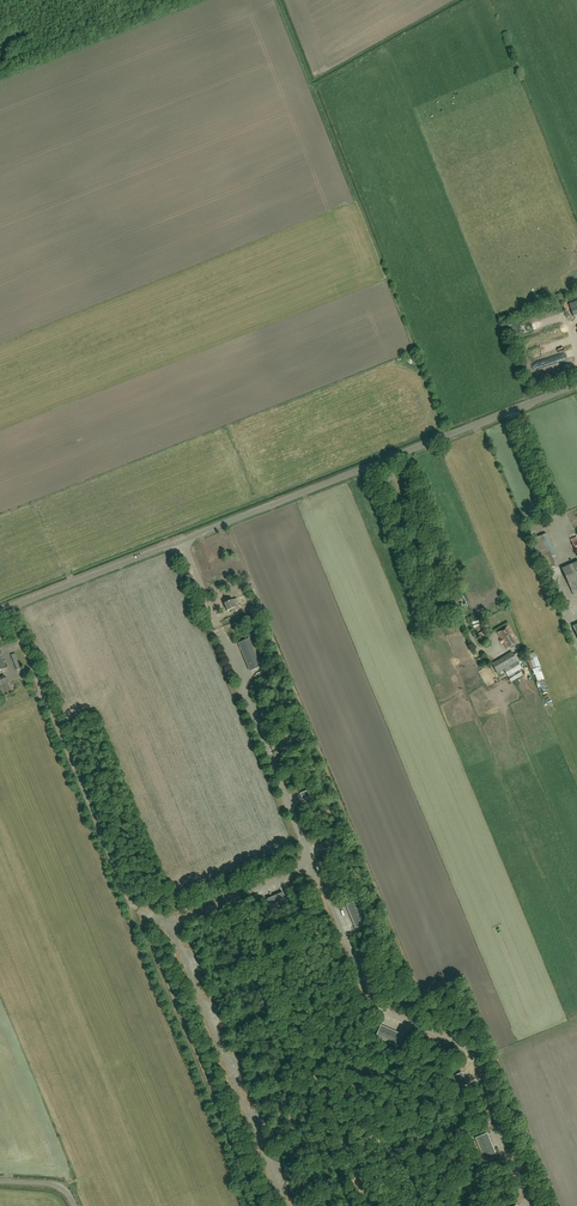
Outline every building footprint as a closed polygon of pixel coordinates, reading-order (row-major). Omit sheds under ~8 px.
[(576,315),(576,300),(568,304),(573,316),(576,315)] [(543,571),(556,566),(552,557),(556,556),(547,533),(531,540),(543,571)] [(576,593),(576,562),(562,569),(573,595),(576,593)] [(210,586),(205,590),(210,598),(219,592),(215,587),(211,589),(210,586)] [(235,605),(233,600),(224,604),(227,611),(230,610),(231,613),(239,610),(237,604),(235,605)] [(475,632),(482,629),(479,618),(471,621),(475,632)] [(507,649),(517,643),(508,627),(498,634),(507,649)] [(527,643),(531,642),(526,629),(522,630),(527,643)] [(480,640),(487,637),(485,631),(478,633),(480,640)] [(249,671),(261,666),(249,638),(238,643),(249,671)] [(522,657),(519,651),(513,655),(512,652),(499,660),(492,664),(497,673),(506,668),(517,661),(517,660),(522,657)] [(17,670),(21,669),(15,653),(11,655),(17,670)] [(537,680),(544,678),(538,655),(532,656),(535,666),(533,666),(537,680)] [(11,689),(5,675),(0,677),(0,694),(11,689)] [(282,750),(290,746),(287,740),(279,743),(282,750)] [(303,800),(310,797),(308,790),(300,793),(303,800)] [(324,850),(331,847),(328,840),(321,844),(324,850)] [(272,911),(288,904),(283,892),(267,899),(272,911)] [(356,928),(367,923),(358,900),(346,905),(356,928)] [(398,1047),(404,1035),(381,1025),(375,1037),(398,1047)] [(455,1089),(467,1084),(462,1072),(450,1077),(455,1089)] [(485,1161),(497,1156),(487,1133),(475,1138),(485,1161)] [(306,1205),(353,1205),(352,1205),(349,1202),(345,1198),(340,1197),(334,1196),(328,1197),(306,1205)]
